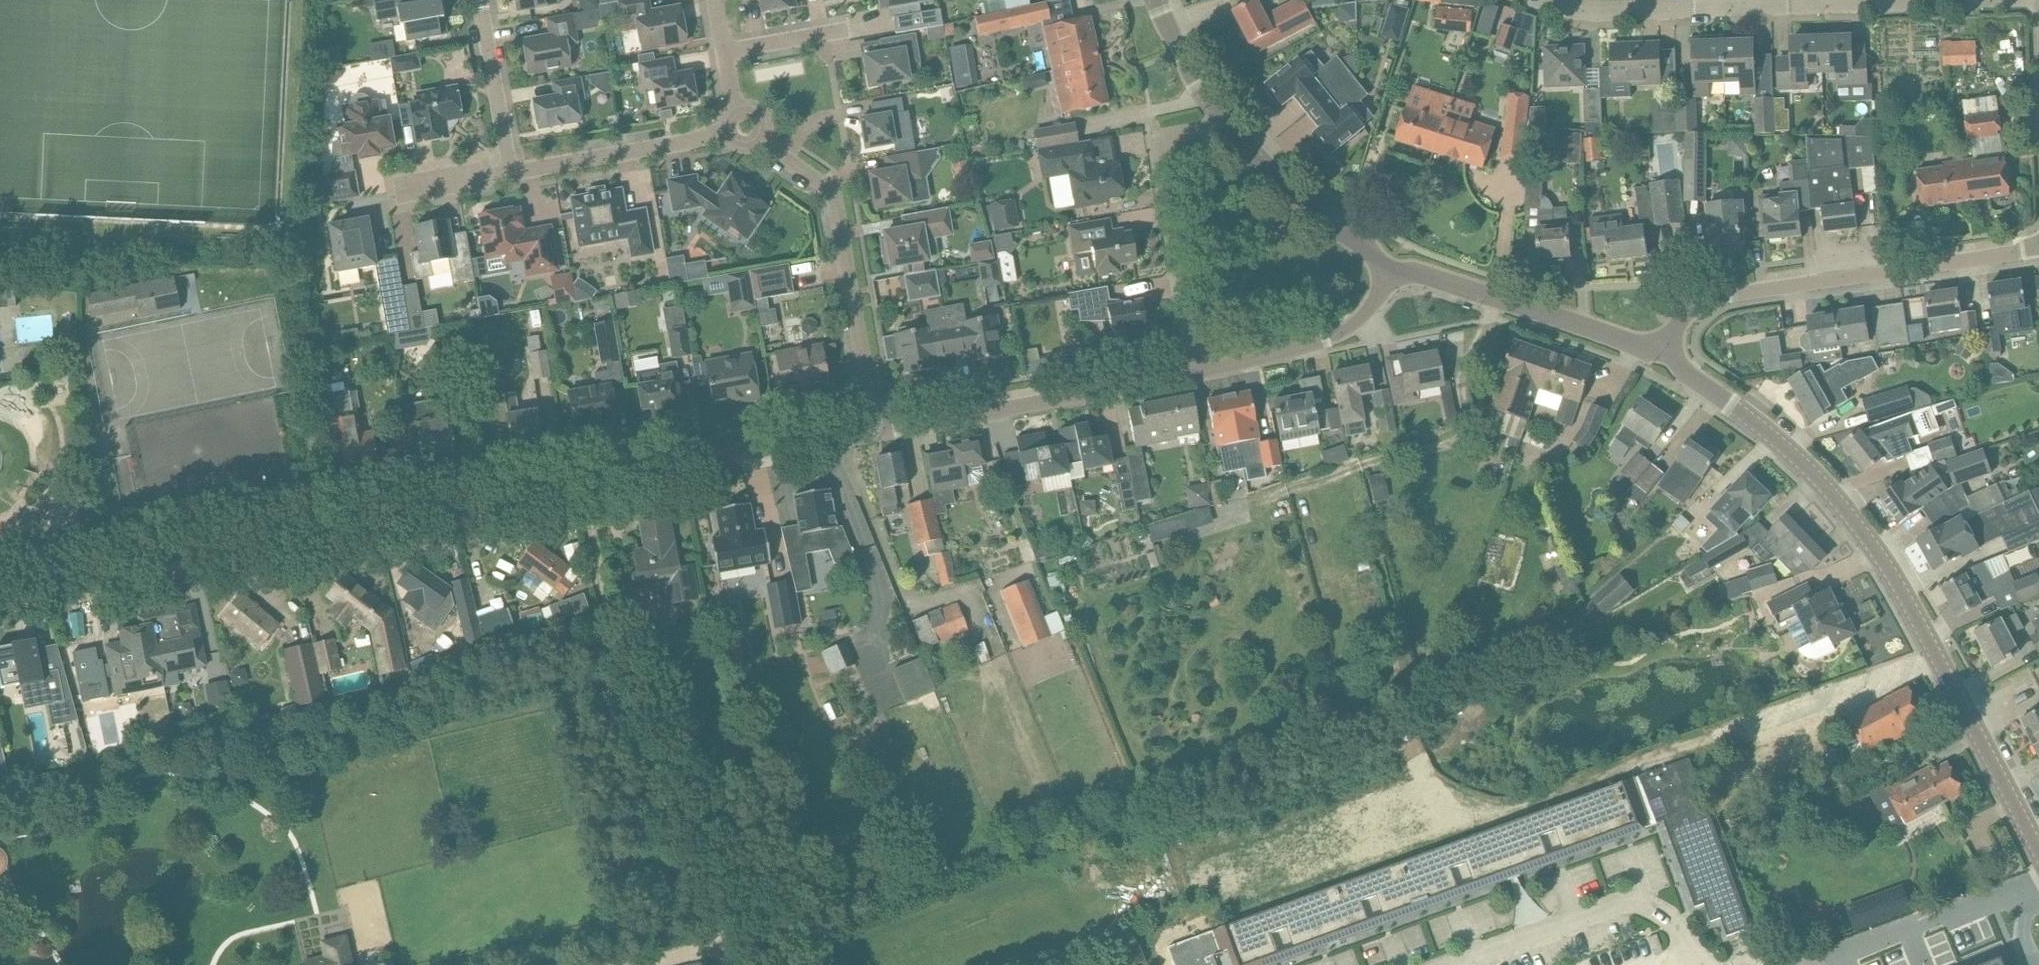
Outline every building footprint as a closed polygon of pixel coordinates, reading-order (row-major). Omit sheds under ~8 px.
[(375,14),(397,10),(398,17),(400,26),(403,25),(406,42),(427,38),(447,35),(440,0),(439,0),(414,4),(414,0),(373,0),(375,14)] [(517,11),(537,8),(559,4),(559,0),(515,0),(517,11)] [(599,8),(598,0),(583,0),(585,10),(599,8)] [(617,2),(622,26),(637,23),(642,50),(666,46),(686,42),(679,7),(652,12),(650,0),(627,0),(617,2)] [(762,13),(794,7),(793,0),(760,0),(762,13)] [(881,9),(893,7),(894,17),(893,17),(896,33),(926,28),(943,25),(940,9),(920,13),(918,3),(928,1),(928,0),(879,0),(881,9)] [(1234,12),(1250,44),(1251,43),(1254,50),(1266,43),(1269,47),(1315,23),(1305,4),(1294,10),(1291,3),(1267,15),(1259,0),(1257,0),(1252,3),(1234,12)] [(987,15),(976,18),(979,35),(1011,29),(1044,22),(1050,20),(1046,2),(1031,6),(1007,11),(987,15)] [(1392,3),(1382,36),(1400,42),(1411,9),(1408,8),(1396,4),(1392,3)] [(1447,9),(1444,29),(1471,32),(1473,12),(1447,9)] [(549,35),(523,40),(529,74),(548,71),(570,67),(567,45),(578,43),(573,14),(565,15),(546,19),(549,35)] [(1069,22),(1043,27),(1053,71),(1098,61),(1088,17),(1069,22)] [(943,25),(926,28),(929,41),(945,38),(943,25)] [(1501,27),(1497,39),(1499,40),(1498,46),(1507,49),(1511,50),(1513,44),(1525,48),(1525,46),(1529,36),(1510,30),(1504,27),(1501,27)] [(882,55),(866,57),(868,74),(866,74),(869,88),(878,86),(878,84),(908,78),(904,58),(917,55),(914,36),(880,42),(882,55)] [(1852,37),(1822,38),(1823,72),(1838,71),(1838,87),(1867,86),(1866,56),(1852,57),(1852,37)] [(1792,58),(1778,59),(1779,79),(1779,89),(1808,88),(1808,72),(1823,72),(1822,38),(1791,39),(1792,58)] [(1753,40),(1724,41),(1725,83),(1741,82),(1742,96),(1756,95),(1754,60),(1753,40)] [(1724,41),(1694,42),(1694,62),(1696,97),(1710,97),(1709,83),(1725,83),(1724,41)] [(1612,67),(1601,68),(1601,89),(1602,98),(1631,97),(1630,84),(1661,83),(1660,65),(1660,51),(1660,43),(1644,44),(1612,45),(1612,65),(1612,67)] [(1976,43),(1943,44),(1944,65),(1977,63),(1976,43)] [(969,46),(951,49),(958,89),(976,86),(969,46)] [(1584,46),(1545,47),(1546,87),(1586,86),(1585,66),(1584,46)] [(1299,59),(1267,84),(1271,88),(1268,91),(1277,103),(1281,100),(1284,105),(1295,96),(1308,112),(1352,77),(1358,72),(1357,53),(1339,61),(1337,58),(1326,67),(1314,77),(1300,61),(1299,59)] [(395,57),(390,58),(393,74),(403,73),(410,64),(408,54),(395,57)] [(672,58),(639,64),(643,87),(644,92),(654,91),(657,109),(697,102),(691,72),(690,72),(675,75),(672,58)] [(1098,61),(1053,71),(1062,114),(1088,109),(1108,104),(1098,61)] [(1675,69),(1665,69),(1665,87),(1675,87),(1675,69)] [(555,96),(533,100),(539,129),(580,122),(576,100),(584,99),(583,92),(580,77),(552,82),(555,96)] [(1352,77),(1308,112),(1321,129),(1316,132),(1333,153),(1349,140),(1351,142),(1359,135),(1358,133),(1364,128),(1349,109),(1366,95),(1352,77)] [(418,102),(410,104),(414,123),(417,143),(448,137),(447,131),(449,131),(456,121),(455,119),(462,118),(456,87),(436,91),(417,94),(418,102)] [(1601,89),(1584,90),(1585,123),(1602,122),(1602,98),(1601,89)] [(1406,107),(1396,140),(1435,152),(1447,114),(1443,112),(1447,98),(1428,92),(1422,112),(1406,107)] [(320,178),(320,204),(359,197),(354,172),(353,172),(350,155),(360,153),(361,159),(379,156),(378,150),(394,147),(388,119),(385,100),(377,101),(372,102),(371,100),(369,97),(365,94),(359,94),(354,96),(350,101),(350,106),(343,107),(347,126),(339,128),(341,142),(334,144),(332,176),(320,178)] [(1509,94),(1504,134),(1526,137),(1531,96),(1509,94)] [(873,117),(860,119),(865,149),(895,143),(891,124),(905,121),(901,98),(870,103),(873,117)] [(1774,99),(1756,100),(1757,134),(1775,133),(1774,110),(1774,99)] [(1782,99),(1774,99),(1774,110),(1782,110),(1782,99)] [(1696,102),(1678,102),(1679,133),(1697,132),(1696,102)] [(671,110),(659,112),(660,120),(663,119),(672,118),(671,110)] [(1999,112),(1965,117),(1968,139),(1999,135),(1998,132),(2002,132),(1999,112)] [(1447,114),(1435,152),(1484,168),(1490,149),(1496,129),(1470,121),(1447,114)] [(1841,136),(1870,136),(1871,122),(1864,122),(1855,130),(1841,130),(1841,136)] [(1074,124),(1035,131),(1038,150),(1077,143),(1074,124)] [(1553,132),(1552,147),(1569,148),(1568,164),(1581,164),(1583,134),(1553,132)] [(1686,145),(1686,201),(1706,201),(1706,148),(1706,134),(1701,134),(1686,133),(1686,145)] [(1841,136),(1806,135),(1807,159),(1808,181),(1810,181),(1812,204),(1821,203),(1824,232),(1858,228),(1856,209),(1855,205),(1854,205),(1851,170),(1863,168),(1866,193),(1879,191),(1876,166),(1873,136),(1870,136),(1841,136)] [(1600,138),(1584,139),(1586,163),(1602,161),(1601,147),(1600,138)] [(1077,143),(1038,150),(1043,180),(1050,179),(1068,175),(1074,208),(1088,205),(1108,202),(1107,198),(1123,195),(1123,193),(1127,190),(1125,178),(1119,176),(1117,164),(1094,168),(1093,162),(1095,161),(1091,140),(1077,143)] [(888,171),(870,174),(876,208),(896,204),(909,202),(930,198),(927,179),(940,159),(939,148),(917,152),(905,154),(897,156),(885,158),(888,171)] [(1879,155),(1879,162),(1885,168),(1893,163),(1893,155),(1887,151),(1879,155)] [(1985,158),(1962,161),(1968,201),(2010,195),(2005,155),(1985,158)] [(1945,168),(1917,172),(1922,207),(1968,201),(1962,161),(1945,163),(1945,168)] [(1529,167),(1526,206),(1538,207),(1539,216),(1538,216),(1539,228),(1539,230),(1538,230),(1540,258),(1542,258),(1542,262),(1556,261),(1556,257),(1570,256),(1568,228),(1566,208),(1554,209),(1553,205),(1551,201),(1548,198),(1543,196),(1544,179),(1543,179),(1543,167),(1529,167)] [(696,176),(668,181),(672,201),(673,211),(701,206),(715,216),(712,221),(726,231),(730,226),(743,235),(751,224),(755,227),(756,225),(768,209),(742,191),(745,186),(732,176),(717,197),(697,183),(696,176)] [(1679,180),(1651,184),(1657,224),(1685,221),(1679,180)] [(1782,193),(1759,196),(1762,227),(1766,226),(1767,239),(1801,236),(1799,211),(1812,210),(1812,204),(1810,181),(1808,181),(1795,183),(1790,183),(1781,184),(1782,193)] [(621,190),(572,199),(575,218),(580,246),(628,237),(632,257),(653,253),(648,230),(645,210),(625,213),(621,190)] [(990,206),(982,208),(990,231),(994,230),(995,231),(1019,228),(1015,200),(990,205),(990,206)] [(1743,202),(1707,205),(1708,218),(1707,218),(1708,227),(1710,246),(1741,244),(1739,216),(1744,216),(1743,202)] [(486,257),(471,260),(474,278),(511,272),(510,263),(524,260),(527,276),(558,270),(554,246),(550,227),(523,232),(519,208),(479,215),(483,235),(486,257)] [(882,234),(880,234),(881,235),(882,245),(885,263),(889,262),(890,267),(902,265),(910,263),(922,261),(928,260),(924,239),(923,234),(929,233),(930,238),(935,237),(952,234),(947,208),(925,212),(928,226),(905,230),(904,230),(884,233),(882,234)] [(562,222),(575,219),(574,212),(561,215),(562,222)] [(332,225),(329,225),(332,245),(337,271),(337,273),(375,266),(388,335),(394,334),(410,331),(408,316),(403,288),(397,254),(375,258),(374,250),(381,241),(371,234),(368,218),(352,221),(340,213),(332,225)] [(1623,214),(1590,218),(1591,231),(1594,251),(1608,249),(1609,260),(1648,255),(1646,235),(1644,226),(1624,228),(1623,214)] [(419,251),(411,253),(414,273),(415,280),(429,278),(431,290),(453,286),(453,285),(475,281),(474,278),(471,260),(469,252),(466,232),(451,235),(450,228),(449,222),(448,221),(447,221),(437,223),(415,226),(419,251)] [(1083,225),(1068,228),(1072,254),(1073,254),(1077,278),(1098,274),(1098,276),(1100,276),(1119,273),(1119,272),(1120,272),(1121,271),(1122,271),(1123,270),(1123,269),(1124,269),(1124,268),(1125,267),(1125,266),(1125,265),(1125,264),(1135,262),(1133,253),(1135,251),(1136,248),(1136,246),(1134,243),(1131,242),(1129,233),(1112,236),(1111,234),(1105,235),(1103,221),(1083,225)] [(1011,233),(994,236),(997,253),(999,253),(1005,251),(1011,255),(1018,245),(1013,241),(1011,233)] [(976,245),(968,246),(972,263),(977,262),(979,262),(993,260),(993,258),(990,242),(976,245)] [(682,257),(666,260),(670,279),(670,284),(706,278),(703,262),(684,266),(682,257)] [(1013,257),(1000,259),(1001,264),(1002,273),(1003,277),(1004,282),(1005,284),(1017,282),(1016,275),(1013,261),(1013,257)] [(993,260),(979,262),(982,277),(1002,273),(1001,264),(1000,259),(1000,258),(993,260)] [(789,264),(749,271),(755,300),(794,293),(789,264)] [(924,272),(904,276),(907,292),(939,287),(938,283),(936,270),(924,272)] [(749,271),(725,275),(732,312),(756,308),(755,300),(749,271)] [(556,301),(549,302),(549,307),(560,306),(576,302),(573,284),(571,274),(551,277),(556,301)] [(0,278),(0,308),(16,307),(15,291),(15,283),(14,278),(0,278)] [(174,278),(133,287),(138,308),(140,317),(180,309),(174,278)] [(578,278),(574,284),(576,302),(593,299),(598,291),(578,278)] [(2022,281),(1989,286),(1992,306),(1992,307),(1995,328),(1997,328),(1998,335),(2033,329),(2030,307),(2026,307),(2025,301),(2022,281)] [(417,286),(403,288),(408,316),(410,331),(424,329),(422,313),(417,286)] [(133,287),(87,297),(91,317),(133,309),(138,308),(133,287)] [(1107,287),(1068,294),(1071,311),(1078,310),(1080,322),(1101,322),(1109,321),(1112,335),(1114,335),(1117,348),(1118,348),(1135,345),(1134,343),(1146,338),(1144,329),(1146,329),(1141,301),(1122,304),(1121,301),(1110,303),(1107,287)] [(616,294),(618,308),(638,304),(636,291),(616,294)] [(1958,291),(1926,295),(1929,315),(1930,319),(1933,333),(1964,329),(1965,336),(1979,334),(1978,332),(1975,312),(1961,314),(1958,291)] [(499,295),(483,297),(485,316),(502,314),(499,295)] [(1903,303),(1872,308),(1875,328),(1878,348),(1909,344),(1906,323),(1903,303)] [(964,304),(943,308),(944,317),(946,329),(951,356),(966,353),(966,352),(970,351),(972,362),(1000,357),(997,342),(1001,341),(997,316),(967,322),(964,304)] [(665,307),(662,307),(666,331),(668,330),(673,358),(691,355),(686,327),(683,306),(666,309),(665,307)] [(480,309),(469,311),(471,320),(482,318),(480,309)] [(1864,309),(1837,313),(1842,345),(1869,341),(1867,329),(1865,310),(1866,309),(1864,309)] [(1804,334),(1801,339),(1802,348),(1805,350),(1807,351),(1813,350),(1815,363),(1835,360),(1843,359),(1842,345),(1837,313),(1808,318),(1809,324),(1811,333),(1804,334)] [(895,336),(883,338),(887,361),(899,359),(899,360),(903,359),(905,374),(933,369),(932,358),(936,357),(936,359),(951,356),(946,329),(944,317),(925,321),(926,329),(910,332),(909,326),(897,328),(898,334),(894,335),(895,336)] [(614,321),(594,324),(601,364),(621,360),(614,321)] [(410,331),(394,334),(395,351),(426,345),(429,341),(426,328),(424,329),(410,331)] [(1995,328),(1982,330),(1986,354),(1988,354),(2000,352),(1998,335),(1997,328),(1995,328)] [(1760,370),(1777,369),(1775,335),(1758,336),(1760,370)] [(539,336),(528,337),(534,380),(551,377),(546,350),(541,351),(539,336)] [(1963,340),(1955,354),(1968,361),(1975,346),(1963,340)] [(1508,360),(1491,409),(1527,422),(1534,403),(1539,389),(1545,371),(1540,370),(1546,352),(1514,341),(1508,360)] [(801,349),(776,353),(780,375),(783,395),(802,392),(826,388),(829,387),(828,386),(828,383),(821,345),(801,349)] [(1078,351),(1048,356),(1050,371),(1081,366),(1078,351)] [(1539,389),(1534,403),(1559,411),(1556,422),(1571,427),(1579,402),(1581,402),(1587,386),(1593,367),(1546,352),(1540,370),(1545,371),(1539,389)] [(751,354),(706,362),(708,374),(710,384),(713,404),(730,401),(730,403),(731,405),(733,404),(740,403),(759,399),(756,380),(751,354)] [(1391,379),(1390,379),(1394,399),(1395,404),(1419,399),(1417,390),(1441,385),(1443,397),(1449,426),(1458,423),(1452,396),(1452,395),(1448,376),(1440,377),(1435,354),(1400,361),(1403,379),(1391,381),(1391,379)] [(1801,355),(1781,358),(1783,370),(1803,367),(1801,355)] [(1807,371),(1790,381),(1813,422),(1828,414),(1830,413),(1830,412),(1837,408),(1836,408),(1848,401),(1841,390),(1838,385),(1855,375),(1858,380),(1859,382),(1879,370),(1872,357),(1849,361),(1848,362),(1842,366),(1840,363),(1830,369),(1826,371),(1822,364),(1817,367),(1816,366),(1813,367),(1807,371)] [(660,368),(635,372),(638,386),(639,391),(642,411),(651,409),(652,419),(674,415),(684,413),(685,413),(685,412),(684,409),(681,389),(677,369),(676,362),(660,365),(660,368)] [(1369,367),(1332,375),(1335,394),(1336,399),(1338,408),(1342,428),(1342,424),(1363,420),(1362,413),(1359,394),(1373,392),(1372,387),(1369,367)] [(597,387),(568,392),(571,409),(574,428),(592,425),(593,428),(593,429),(594,429),(602,427),(617,425),(614,405),(610,385),(607,371),(594,374),(597,387)] [(1302,396),(1274,401),(1277,421),(1281,442),(1317,435),(1317,431),(1329,429),(1330,430),(1342,428),(1338,408),(1326,411),(1323,396),(1319,377),(1299,381),(1302,396)] [(1909,388),(1865,401),(1871,421),(1913,408),(1914,412),(1927,408),(1924,398),(1913,401),(1909,388)] [(348,391),(316,397),(317,425),(319,427),(338,423),(342,446),(341,446),(346,472),(378,466),(375,446),(372,433),(361,435),(360,434),(356,412),(352,413),(348,391)] [(1250,392),(1229,396),(1240,454),(1243,469),(1263,466),(1264,469),(1281,465),(1276,440),(1260,443),(1250,392)] [(515,393),(504,395),(507,415),(508,423),(511,442),(541,437),(538,418),(537,410),(518,413),(515,393)] [(1140,408),(1128,410),(1135,446),(1200,432),(1193,396),(1140,406),(1140,408)] [(1229,396),(1207,400),(1211,420),(1213,431),(1222,474),(1243,469),(1240,454),(1229,396)] [(1626,427),(1617,439),(1630,448),(1636,440),(1649,450),(1654,442),(1655,443),(1659,437),(1670,420),(1641,400),(1634,410),(1633,410),(1631,413),(1625,422),(1627,423),(1625,427),(1626,427)] [(1955,401),(1931,408),(1934,417),(1957,408),(1955,401)] [(403,408),(397,408),(400,448),(414,445),(416,459),(430,457),(431,462),(448,459),(447,453),(457,452),(450,416),(448,417),(446,411),(433,403),(421,405),(403,408)] [(1581,428),(1573,441),(1587,452),(1596,439),(1608,411),(1592,404),(1588,414),(1581,428)] [(1377,411),(1376,411),(1377,414),(1381,434),(1384,433),(1386,446),(1398,444),(1398,443),(1391,408),(1377,411)] [(1858,432),(1843,444),(1865,473),(1881,460),(1886,456),(1906,449),(1904,441),(1908,440),(1921,435),(1923,435),(1914,413),(1912,414),(1865,432),(1863,429),(1858,432)] [(1088,424),(1060,430),(1069,473),(1070,480),(1085,477),(1083,470),(1112,465),(1111,464),(1111,461),(1104,428),(1089,432),(1088,424)] [(1005,454),(1004,454),(1005,456),(1011,474),(1016,488),(1028,485),(1027,482),(1043,479),(1069,473),(1060,430),(1059,430),(1060,437),(1046,440),(1045,433),(1017,438),(1020,453),(1005,456),(1005,454)] [(1678,459),(1667,474),(1680,482),(1694,492),(1704,477),(1709,471),(1720,454),(1693,436),(1681,452),(1677,458),(1678,459)] [(949,452),(925,457),(929,474),(933,494),(939,493),(951,491),(966,488),(966,486),(979,483),(984,475),(982,464),(986,463),(985,456),(981,437),(947,444),(949,452)] [(1951,437),(1929,444),(1929,446),(1935,464),(1958,456),(1951,437)] [(1913,452),(1906,454),(1907,455),(1913,472),(1935,464),(1929,446),(1913,452)] [(1983,451),(1947,464),(1955,487),(1991,474),(1983,451)] [(879,472),(875,473),(879,492),(884,516),(899,514),(894,487),(908,484),(906,472),(902,453),(898,454),(895,452),(890,453),(889,455),(876,458),(879,472)] [(1616,485),(1612,489),(1624,499),(1627,494),(1651,463),(1638,453),(1622,473),(1623,474),(1615,484),(1616,485)] [(1142,454),(1127,457),(1137,503),(1151,500),(1142,454)] [(1127,457),(1111,461),(1111,464),(1112,465),(1114,475),(1115,475),(1123,512),(1138,509),(1137,503),(1127,457)] [(1651,463),(1627,494),(1638,503),(1663,473),(1651,463)] [(1903,480),(1881,495),(1900,524),(1921,509),(1940,497),(1949,491),(1934,466),(1906,485),(1905,484),(1903,480)] [(1383,473),(1368,477),(1375,503),(1389,499),(1385,484),(1383,473)] [(1749,473),(1710,510),(1712,512),(1711,516),(1712,518),(1721,525),(1724,526),(1726,524),(1736,535),(1751,519),(1754,521),(1756,518),(1754,516),(1774,496),(1749,473)] [(1219,481),(1210,484),(1214,506),(1224,504),(1219,481)] [(1207,484),(1185,487),(1188,509),(1210,505),(1207,484)] [(783,528),(781,528),(787,552),(786,552),(793,579),(793,580),(795,593),(812,590),(808,564),(806,554),(829,550),(836,564),(854,556),(841,527),(836,528),(829,490),(794,496),(799,525),(783,528)] [(1918,542),(1934,571),(1961,555),(1963,559),(1977,551),(1976,549),(2003,538),(2009,552),(2009,554),(2038,542),(2038,509),(2038,508),(2031,491),(2030,491),(2021,495),(2018,497),(2004,503),(1969,519),(1965,521),(1963,517),(1918,542)] [(932,499),(907,505),(917,545),(920,544),(924,557),(926,557),(945,551),(936,515),(932,499)] [(721,537),(711,539),(717,573),(771,563),(764,529),(755,531),(750,504),(718,509),(716,510),(717,518),(721,537)] [(1775,527),(1761,541),(1781,561),(1809,533),(1789,513),(1775,527)] [(1184,516),(1147,528),(1151,542),(1151,544),(1189,531),(1184,516)] [(1682,516),(1674,524),(1683,532),(1691,524),(1682,516)] [(647,551),(635,553),(638,572),(639,579),(642,590),(665,586),(668,605),(700,600),(694,564),(678,567),(678,565),(674,546),(672,546),(668,519),(642,523),(647,551)] [(1140,523),(1129,527),(1131,532),(1142,529),(1140,523)] [(1809,533),(1781,561),(1796,577),(1811,571),(1815,568),(1829,554),(1809,533)] [(1742,534),(1703,557),(1710,570),(1750,547),(1742,534)] [(534,542),(519,563),(530,571),(524,578),(525,585),(530,589),(537,588),(548,596),(550,594),(554,589),(564,596),(572,585),(579,576),(568,568),(550,554),(534,542)] [(949,551),(934,555),(937,569),(941,585),(956,581),(949,551)] [(1366,553),(1356,556),(1360,570),(1370,567),(1366,553)] [(1943,589),(1959,617),(1976,607),(1995,596),(2003,610),(2038,595),(2038,574),(2038,573),(2016,582),(2004,555),(1962,572),(1965,576),(1943,589)] [(1773,563),(1746,571),(1748,576),(1749,577),(1753,591),(1753,592),(1779,584),(1773,563)] [(414,564),(399,584),(410,592),(404,600),(418,610),(424,602),(435,610),(436,609),(445,615),(453,603),(444,597),(450,589),(430,575),(414,564)] [(1593,601),(1581,612),(1591,623),(1603,613),(1605,615),(1635,591),(1620,574),(1591,599),(1593,601)] [(344,576),(328,596),(339,604),(330,615),(344,626),(350,618),(369,632),(379,675),(396,671),(397,676),(405,674),(404,670),(407,669),(395,615),(377,602),(360,588),(344,576)] [(789,581),(767,584),(774,628),(800,624),(795,593),(793,580),(789,581)] [(1030,580),(1001,592),(1015,625),(1020,638),(1023,648),(1052,636),(1044,616),(1030,580)] [(468,582),(452,585),(458,613),(474,609),(468,582)] [(1791,593),(1768,604),(1778,625),(1797,616),(1800,621),(1788,627),(1799,650),(1802,654),(1806,657),(1810,659),(1814,659),(1817,659),(1820,658),(1836,651),(1834,645),(1839,643),(1857,634),(1842,604),(1839,606),(1830,589),(1815,596),(1809,584),(1791,593)] [(241,594),(225,613),(262,644),(278,624),(241,594)] [(584,594),(563,602),(569,617),(589,609),(584,594)] [(1215,596),(1208,599),(1211,608),(1219,605),(1215,596)] [(939,611),(912,622),(923,649),(969,631),(958,603),(939,610),(939,611)] [(95,649),(74,653),(83,702),(98,699),(109,697),(107,688),(105,676),(111,675),(116,696),(164,686),(162,675),(206,666),(203,651),(199,632),(195,613),(194,606),(163,612),(158,619),(159,623),(152,624),(151,619),(144,621),(141,627),(140,627),(120,631),(122,642),(106,646),(108,659),(110,667),(103,668),(101,661),(97,662),(95,649)] [(544,622),(539,607),(520,614),(525,628),(544,622)] [(516,638),(508,608),(481,615),(489,645),(516,638)] [(1993,625),(1975,634),(1993,667),(2008,658),(2009,660),(2013,657),(2013,656),(2019,653),(2009,635),(2024,627),(2016,613),(2002,621),(2002,620),(1993,625)] [(476,621),(461,624),(465,648),(481,645),(476,621)] [(0,648),(0,683),(1,688),(19,685),(24,710),(48,705),(52,725),(66,723),(78,721),(74,706),(57,644),(37,648),(36,639),(34,640),(34,642),(18,646),(18,644),(0,648)] [(332,641),(317,644),(323,673),(338,670),(332,641)] [(311,643),(286,649),(301,714),(310,712),(309,705),(324,701),(311,643)] [(846,643),(823,653),(833,675),(856,665),(846,643)] [(1410,651),(1396,654),(1402,674),(1415,672),(1410,651)] [(1892,697),(1848,720),(1867,755),(1877,750),(1878,753),(1884,750),(1882,747),(1908,733),(1906,730),(1926,719),(1909,688),(1892,697)] [(1432,710),(1414,717),(1418,726),(1436,720),(1459,712),(1455,700),(1432,709),(1432,710)] [(2021,720),(2030,739),(2038,734),(2038,710),(2021,720)] [(2030,739),(2038,755),(2038,734),(2030,739)] [(1169,947),(1175,964),(1277,964),(1659,826),(1651,803),(1661,799),(1665,810),(1660,813),(1695,907),(1705,905),(1711,922),(1721,919),(1728,936),(1750,927),(1689,759),(1169,947)] [(1912,777),(1887,790),(1895,806),(1905,823),(1934,808),(1964,792),(1949,763),(1932,772),(1930,767),(1917,774),(1912,777)] [(318,964),(353,964),(347,936),(333,939),(334,941),(328,942),(333,961),(318,964)] [(1139,941),(1127,946),(1135,964),(1147,960),(1139,941)]
